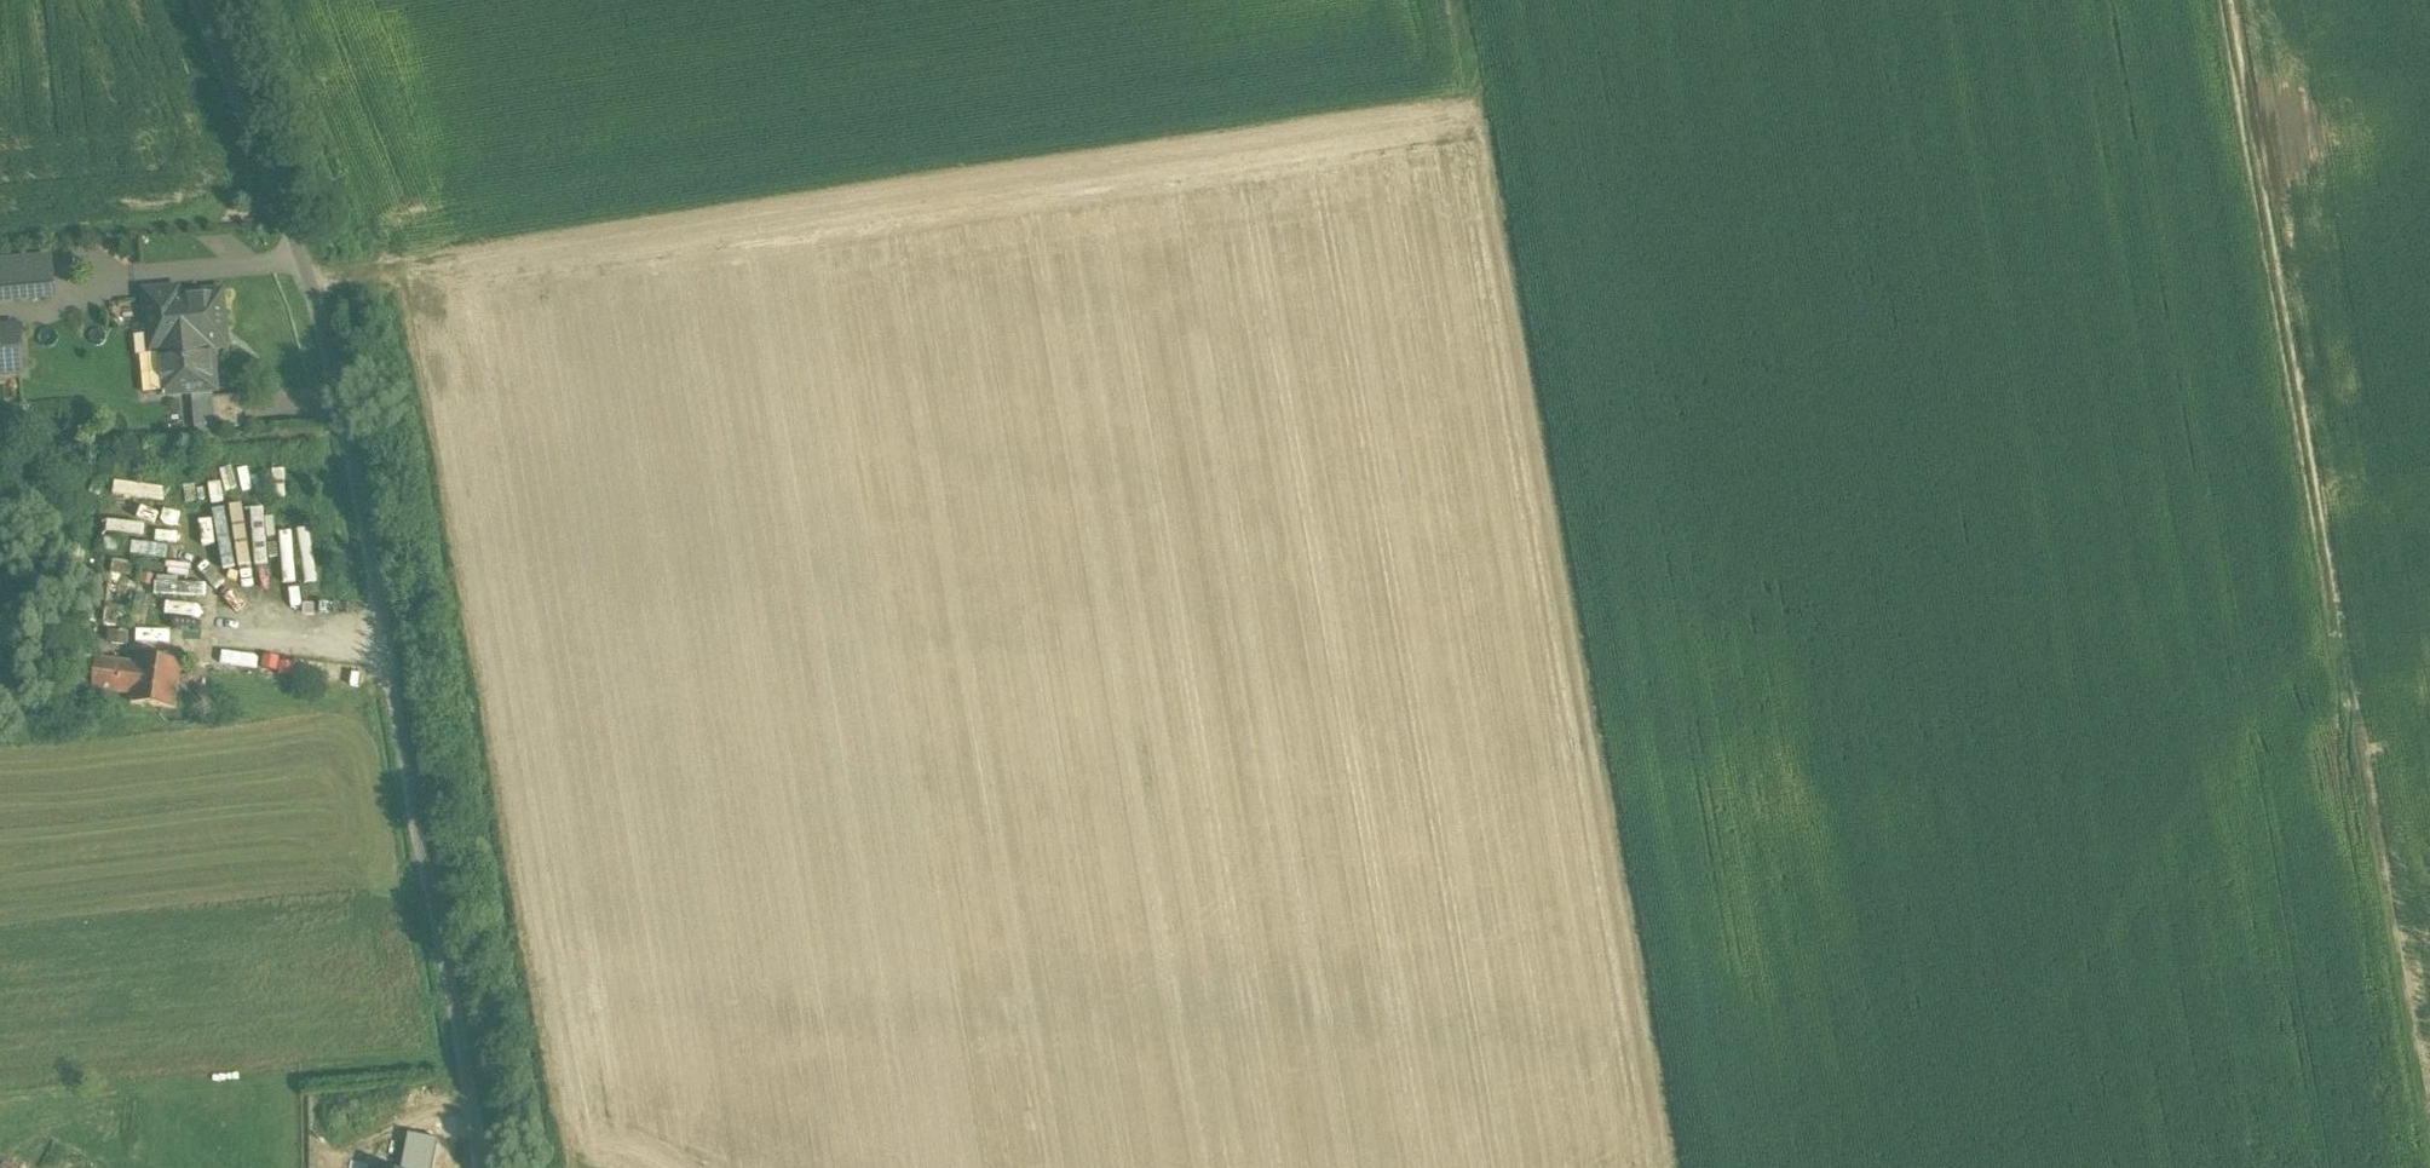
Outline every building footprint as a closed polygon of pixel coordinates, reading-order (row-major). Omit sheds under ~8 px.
[(0,281),(0,300),(55,296),(53,277),(0,281)] [(222,292),(171,297),(171,290),(145,292),(149,333),(137,334),(140,364),(144,363),(147,394),(163,393),(163,394),(195,391),(214,389),(216,389),(212,342),(210,342),(209,331),(225,329),(222,292)] [(0,326),(0,378),(36,374),(31,323),(0,326)] [(214,389),(195,391),(197,426),(216,424),(214,397),(215,397),(214,389)] [(215,397),(214,397),(216,424),(216,429),(248,426),(245,395),(215,397)] [(156,567),(114,560),(104,622),(146,628),(156,567)] [(183,661),(140,656),(139,663),(98,658),(93,689),(93,690),(134,695),(133,703),(177,709),(183,661)] [(329,1159),(328,1167),(355,1167),(356,1164),(329,1159)]
